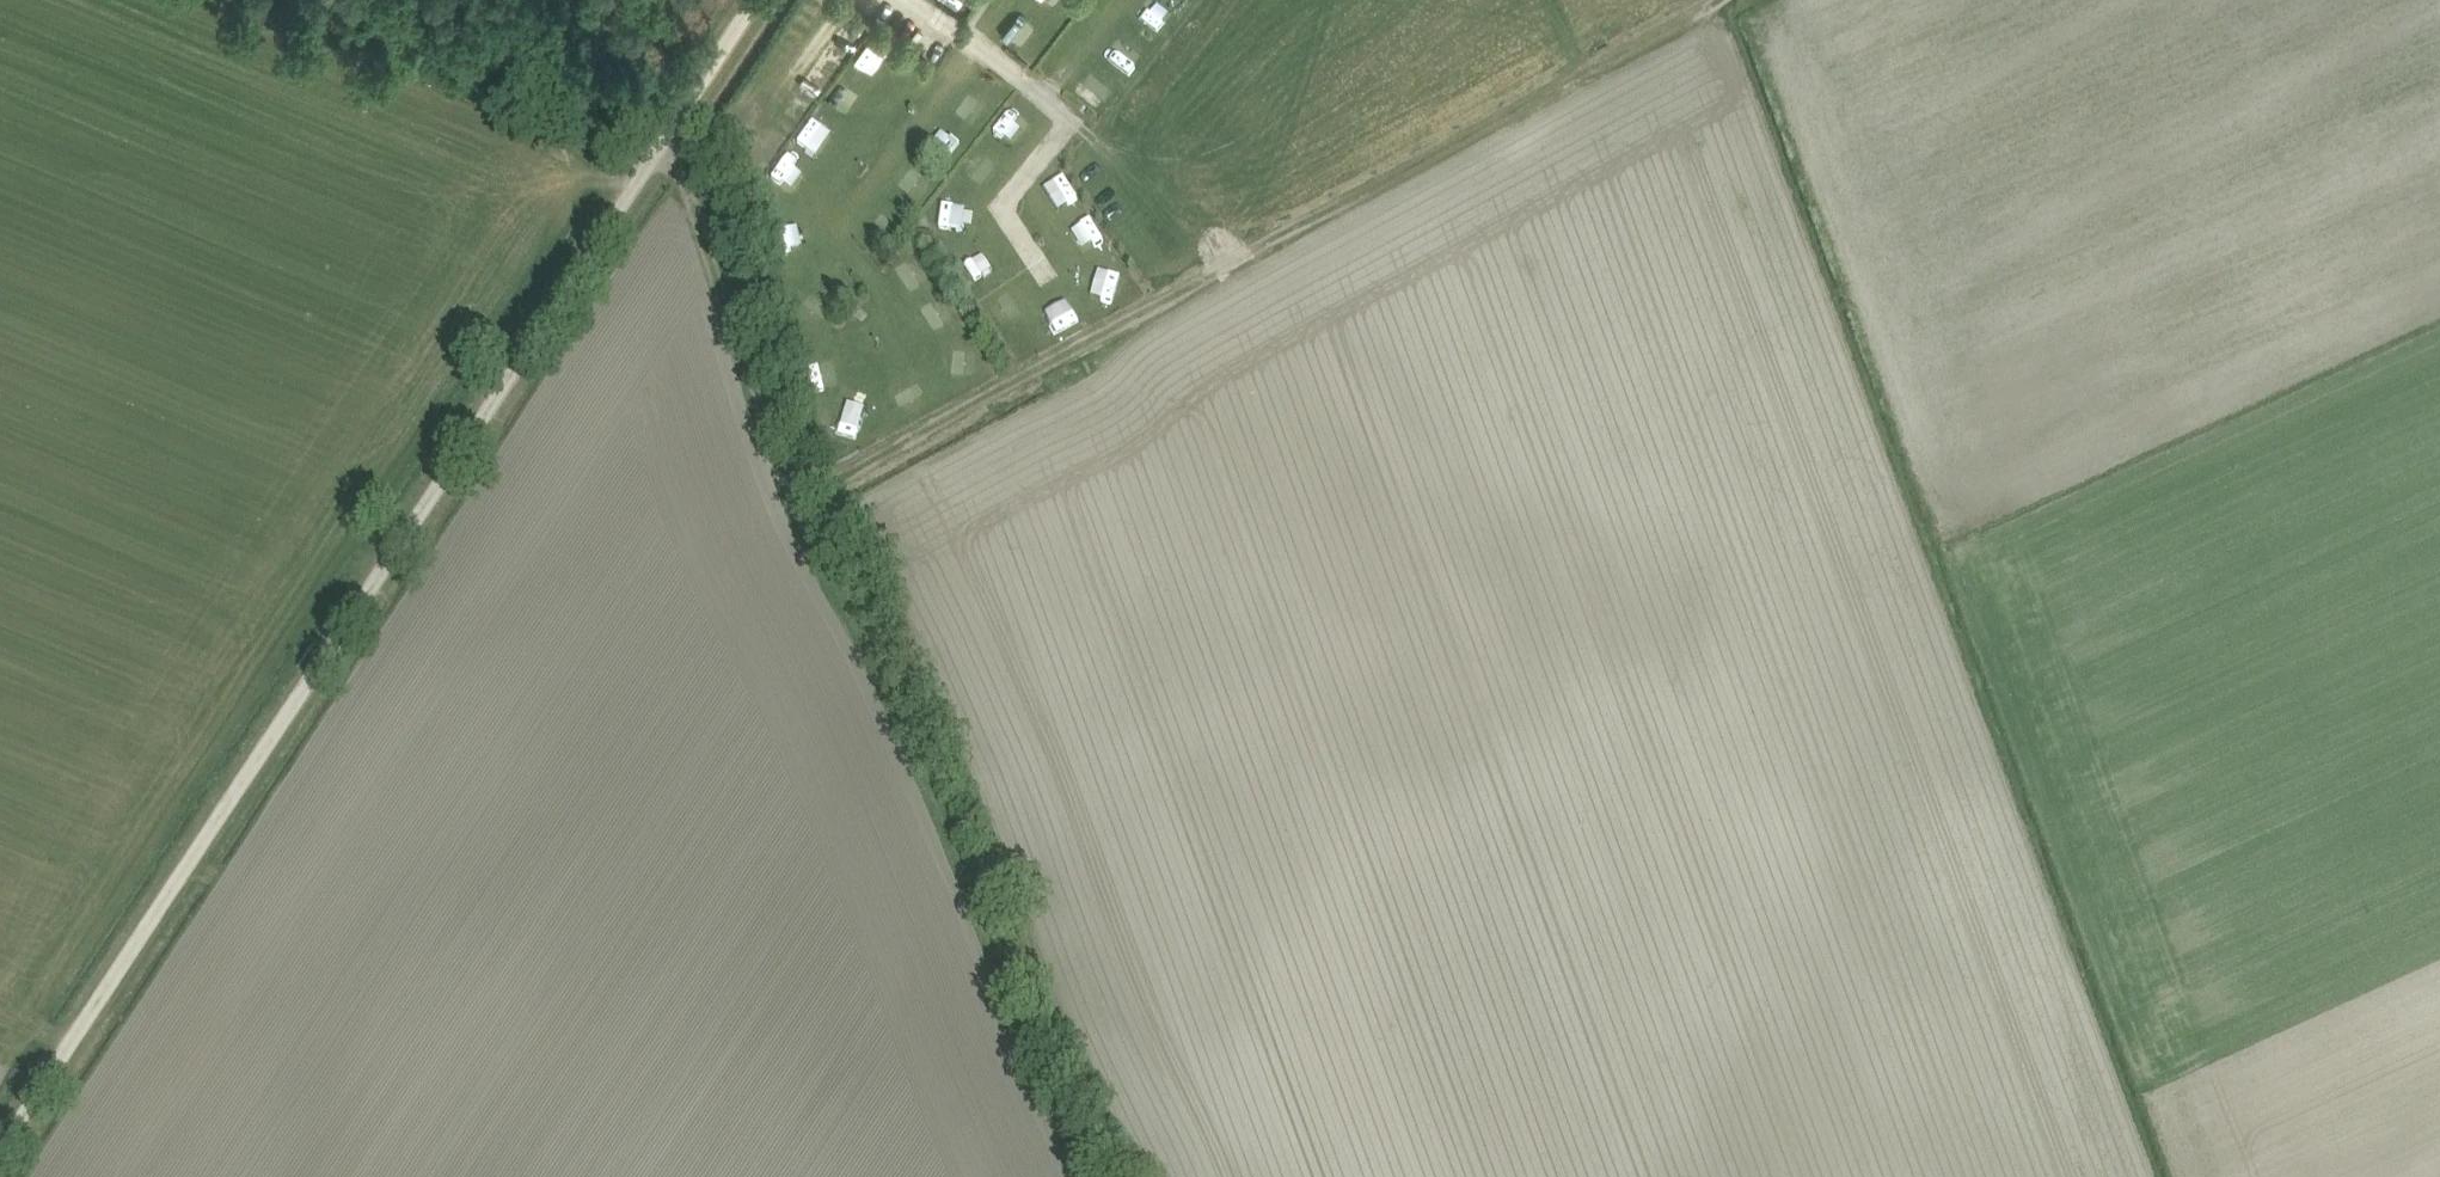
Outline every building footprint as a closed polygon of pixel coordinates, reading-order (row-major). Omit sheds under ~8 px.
[(825,100),(844,113),(856,94),(838,82),(825,100)] [(959,112),(976,122),(987,103),(969,93),(959,112)] [(812,119),(798,140),(828,160),(841,139),(812,119)] [(943,128),(929,145),(946,159),(960,142),(943,128)] [(965,173),(987,181),(995,160),(973,152),(965,173)] [(783,162),(774,179),(803,194),(811,177),(783,162)] [(911,168),(901,183),(917,195),(928,181),(911,168)] [(1059,210),(1078,198),(1063,176),(1045,188),(1059,210)] [(940,227),(976,230),(978,207),(942,204),(940,227)] [(882,211),(869,230),(888,243),(901,224),(882,211)] [(1086,250),(1103,239),(1090,221),(1073,233),(1086,250)] [(778,249),(799,248),(797,229),(777,230),(778,249)] [(921,250),(901,262),(906,271),(912,267),(922,284),(937,275),(921,250)] [(1099,269),(1090,294),(1112,301),(1120,277),(1099,269)]
